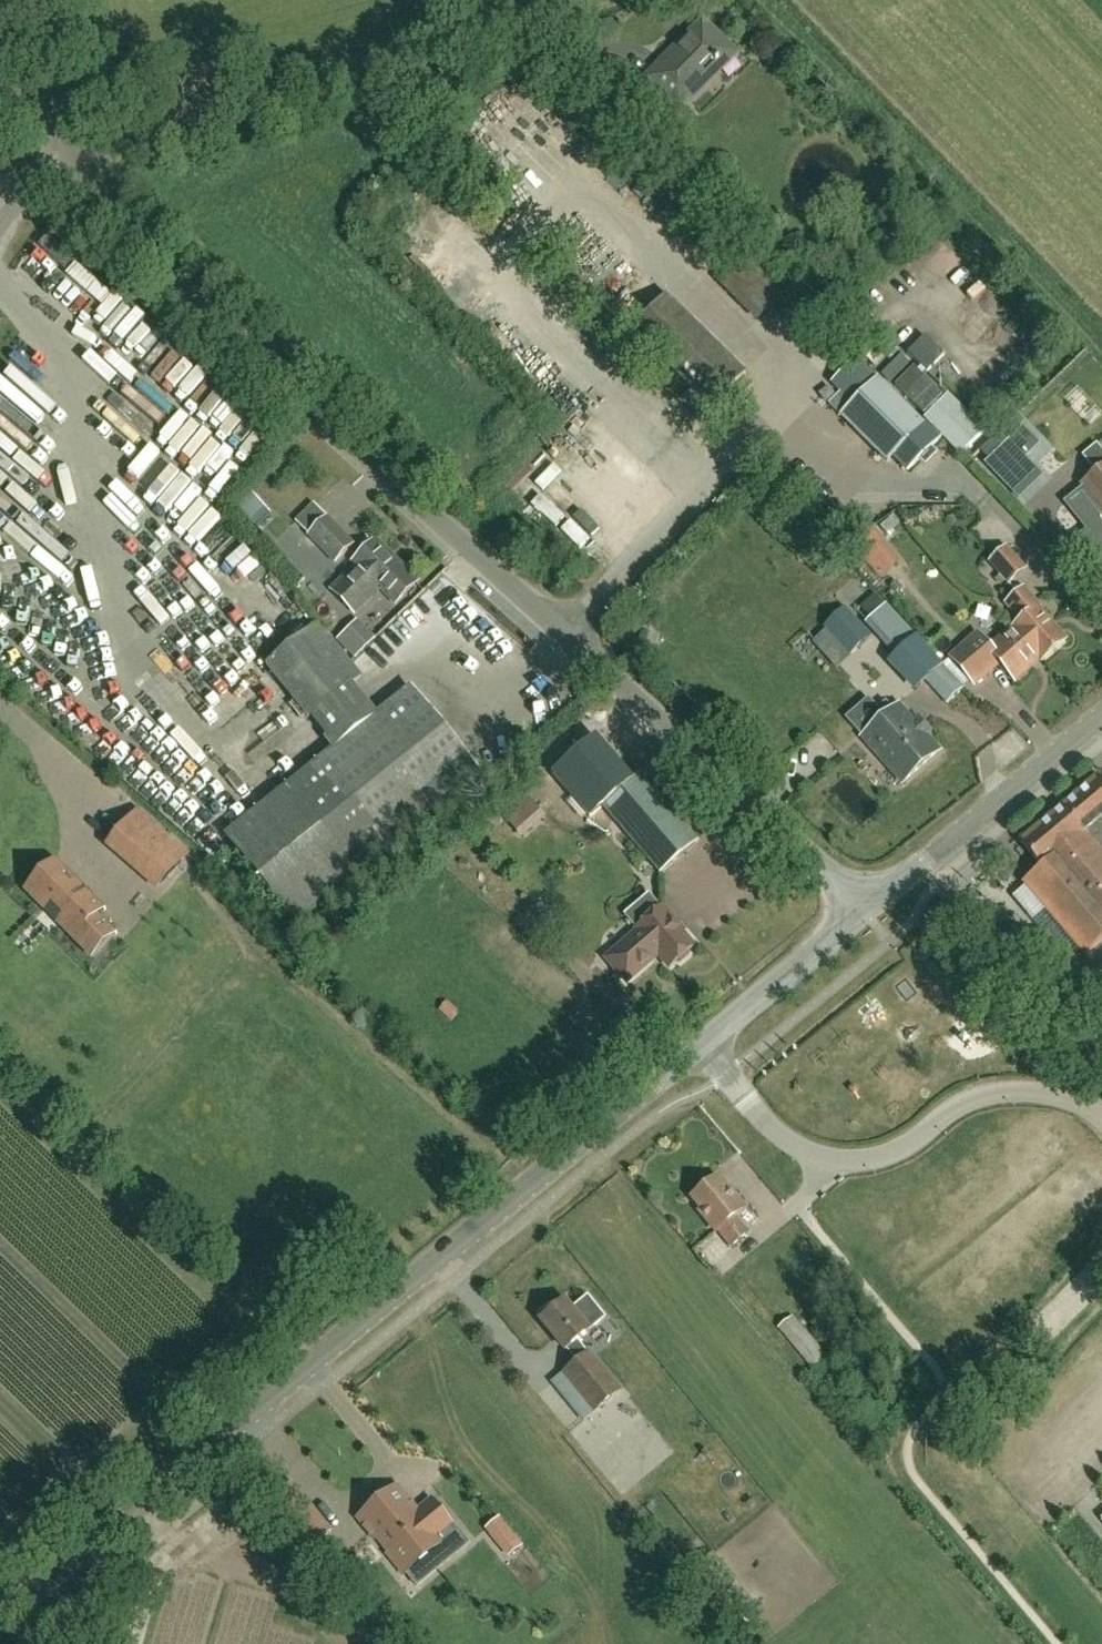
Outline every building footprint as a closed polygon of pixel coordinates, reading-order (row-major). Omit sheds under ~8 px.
[(695,86),(731,50),(703,23),(663,63),(667,67),(651,84),(679,111),(699,90),(695,86)] [(48,274),(63,249),(52,243),(37,267),(48,274)] [(798,300),(775,276),(750,300),(773,324),(798,300)] [(668,297),(633,333),(712,409),(746,375),(668,297)] [(877,310),(864,297),(838,324),(852,336),(877,310)] [(945,356),(925,337),(907,354),(925,373),(945,356)] [(104,349),(104,360),(163,356),(162,346),(104,349)] [(910,365),(902,357),(885,374),(893,382),(910,365)] [(856,361),(833,383),(842,392),(829,405),(843,418),(843,417),(888,462),(894,457),(909,472),(940,441),(879,380),(877,382),(856,361)] [(914,367),(895,386),(924,414),(943,395),(914,367)] [(925,420),(960,455),(985,431),(950,395),(925,420)] [(578,420),(589,407),(578,397),(567,411),(578,420)] [(985,464),(1018,498),(1042,475),(1024,457),(1039,443),(1023,427),(1018,431),(1010,423),(981,451),(990,460),(985,464)] [(1085,453),(1101,440),(1094,432),(1078,444),(1085,453)] [(1084,488),(1101,511),(1101,450),(1097,444),(1082,456),(1095,470),(1094,471),(1096,472),(1081,484),(1084,488)] [(1084,488),(1068,500),(1092,529),(1098,524),(1101,529),(1101,511),(1084,488)] [(260,497),(246,509),(257,522),(271,510),(260,497)] [(115,512),(108,519),(141,550),(148,542),(115,512)] [(17,564),(19,518),(6,518),(4,564),(17,564)] [(328,518),(309,536),(335,563),(354,544),(328,518)] [(1098,524),(1092,529),(1080,539),(1089,551),(1101,541),(1101,529),(1098,524)] [(900,563),(870,528),(850,545),(880,580),(900,563)] [(354,613),(380,587),(383,591),(390,584),(403,597),(417,583),(376,541),(354,562),(358,566),(332,591),(354,613)] [(1089,551),(1101,567),(1101,541),(1089,551)] [(234,547),(223,570),(232,574),(243,552),(234,547)] [(1026,569),(1007,548),(990,563),(1009,584),(1026,569)] [(256,594),(268,562),(257,558),(246,590),(256,594)] [(291,586),(280,582),(278,587),(265,582),(255,608),(279,617),(291,586)] [(1013,628),(1040,660),(1042,662),(1066,641),(1039,609),(1041,607),(1024,588),(1006,604),(1021,622),(1013,628)] [(853,610),(865,624),(892,658),(887,663),(914,693),(926,682),(946,705),(964,690),(944,666),(917,636),(913,639),(886,605),(873,592),(853,610)] [(823,629),(824,631),(814,640),(839,666),(849,656),(850,657),(872,636),(845,608),(823,629)] [(337,640),(355,659),(376,639),(358,620),(337,640)] [(188,636),(193,644),(195,643),(207,663),(226,651),(208,623),(188,636)] [(319,624),(267,666),(296,702),(290,706),(302,721),(307,717),(352,684),(362,677),(345,656),(335,643),(319,624)] [(1015,681),(1040,660),(1013,628),(991,648),(979,634),(951,659),(975,686),(1000,664),(1015,681)] [(89,661),(95,652),(79,642),(73,650),(89,661)] [(334,750),(226,837),(296,923),(481,775),(411,689),(378,716),(334,750)] [(846,717),(863,736),(862,738),(903,785),(940,752),(925,736),(930,732),(919,719),(914,723),(899,705),(895,708),(887,699),(879,706),(870,696),(846,717)] [(698,842),(674,814),(640,774),(626,786),(589,742),(552,774),(589,818),(603,806),(660,874),(698,842)] [(149,796),(163,787),(156,776),(142,784),(149,796)] [(1099,776),(1021,843),(1043,868),(1024,884),(1086,956),(1101,942),(1101,779),(1099,776)] [(174,828),(207,812),(203,803),(225,792),(218,779),(163,806),(174,828)] [(229,819),(203,837),(209,845),(251,816),(237,796),(221,807),(229,819)] [(529,797),(504,819),(522,840),(547,818),(529,797)] [(154,845),(179,866),(188,856),(163,834),(154,845)] [(53,868),(32,889),(49,906),(59,897),(74,911),(64,921),(94,951),(114,931),(98,915),(104,909),(62,866),(57,871),(53,868)] [(639,926),(662,904),(653,895),(630,918),(639,926)] [(638,931),(606,959),(627,983),(658,955),(669,968),(676,963),(680,963),(689,956),(689,951),(693,947),(674,925),(677,923),(663,907),(636,929),(638,931)] [(457,1022),(463,1009),(449,1003),(443,1015),(457,1022)] [(732,1246),(749,1232),(735,1216),(745,1208),(728,1186),(725,1188),(716,1177),(692,1197),(701,1208),(699,1210),(717,1231),(718,1230),(732,1246)] [(719,1236),(701,1248),(713,1266),(731,1254),(719,1236)] [(588,1294),(572,1307),(566,1299),(556,1307),(554,1305),(550,1304),(543,1310),(542,1314),(544,1316),(542,1318),(566,1349),(567,1348),(576,1359),(560,1373),(561,1374),(551,1384),(583,1423),(623,1390),(588,1349),(587,1350),(578,1339),(607,1317),(588,1294)] [(815,1370),(816,1369),(826,1360),(790,1318),(778,1328),(815,1370)] [(642,1470),(661,1457),(655,1448),(636,1462),(642,1470)] [(606,1453),(602,1463),(625,1472),(629,1461),(606,1453)] [(289,1484),(269,1500),(307,1546),(327,1530),(289,1484)] [(372,1508),(358,1520),(404,1576),(417,1564),(426,1575),(454,1551),(446,1541),(458,1531),(433,1500),(418,1513),(397,1487),(384,1499),(372,1508)] [(500,1519),(488,1529),(500,1543),(511,1533),(500,1519)] [(268,1567),(267,1579),(289,1581),(290,1569),(268,1567)]
